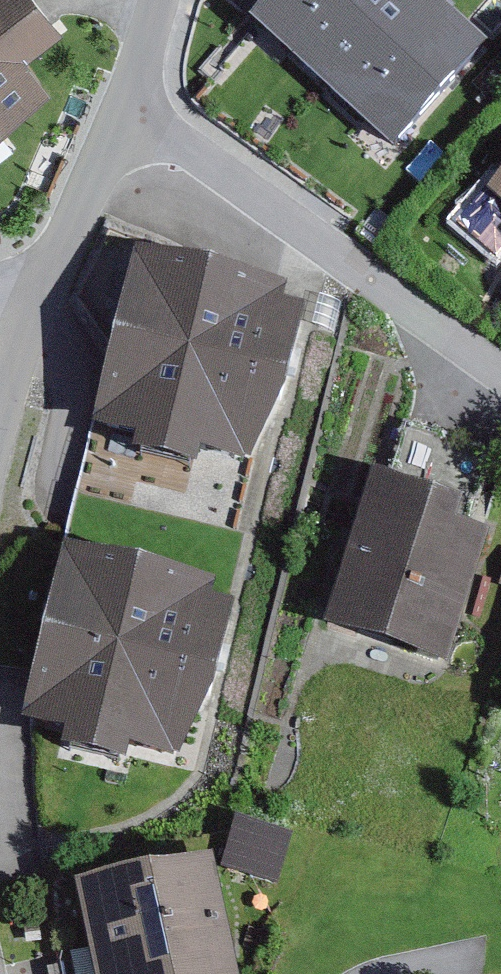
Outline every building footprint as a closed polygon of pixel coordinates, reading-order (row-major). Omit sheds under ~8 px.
[(32,100),(13,75),(54,43),(21,0),(0,0),(0,124),(32,100)] [(435,0),(274,0),(250,26),(392,152),(486,46),(435,0)] [(493,313),(500,306),(500,167),(424,245),(493,313)] [(304,300),(135,259),(90,443),(259,485),(304,300)] [(450,519),(364,491),(317,636),(439,675),(480,547),(445,536),(450,519)] [(227,597),(67,549),(16,719),(177,766),(227,597)] [(240,811),(236,857),(290,861),(294,815),(240,811)] [(65,898),(83,973),(228,973),(204,866),(65,898)]
